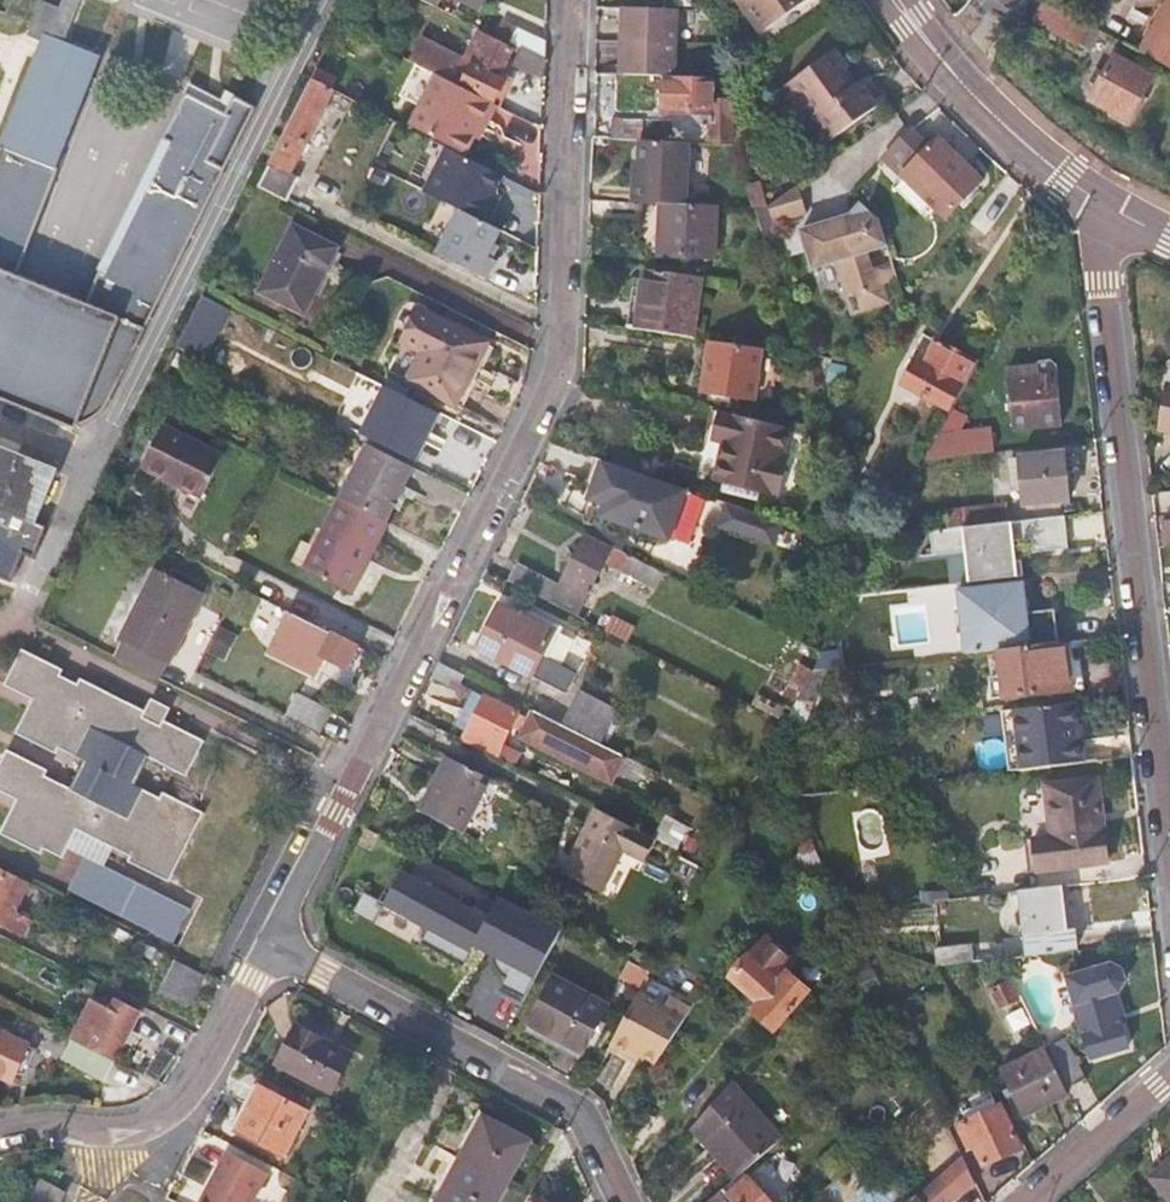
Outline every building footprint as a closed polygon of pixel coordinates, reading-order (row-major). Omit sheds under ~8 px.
[(101,46),(69,33),(82,0),(63,0),(58,12),(38,4),(27,32),(43,38),(1,144),(53,165),(101,46)] [(482,0),(460,0),(478,9),(482,0)] [(760,31),(805,0),(738,0),(760,31)] [(621,62),(620,5),(602,5),(603,62),(621,62)] [(676,9),(629,7),(627,73),(667,75),(674,75),(676,9)] [(1106,39),(1048,8),(1037,28),(1095,59),(1106,39)] [(1169,72),(1169,10),(1144,59),(1169,72)] [(547,59),(547,40),(521,26),(512,42),(522,47),(547,59)] [(417,63),(491,100),(502,79),(499,75),(513,47),(491,37),(477,65),(422,39),(411,60),(417,63)] [(543,77),(546,70),(547,59),(522,47),(514,63),(543,77)] [(848,66),(835,49),(783,87),(794,105),(807,110),(828,140),(883,100),(866,77),(855,85),(844,70),(848,66)] [(491,100),(417,63),(400,97),(421,108),(413,124),(468,151),(473,140),(493,101),(491,100)] [(1154,83),(1116,64),(1093,108),(1131,127),(1154,83)] [(674,75),(667,75),(667,113),(715,114),(715,136),(732,137),(731,99),(715,99),(716,77),(674,75)] [(259,187),(288,201),(302,176),(293,171),(336,90),(313,79),(259,187)] [(195,83),(191,92),(229,112),(238,95),(226,89),(222,97),(195,83)] [(1,144),(0,146),(0,397),(83,430),(86,430),(90,428),(94,425),(103,416),(260,106),(238,95),(229,112),(191,92),(168,139),(173,142),(107,274),(101,272),(88,306),(16,276),(11,274),(38,206),(44,208),(60,169),(53,165),(1,144)] [(493,101),(473,140),(479,143),(499,104),(493,101)] [(615,119),(614,140),(645,141),(646,120),(615,119)] [(945,219),(981,178),(937,139),(927,148),(908,131),(883,158),(945,219)] [(168,139),(101,272),(107,274),(173,142),(168,139)] [(638,170),(636,200),(664,201),(690,202),(692,142),(645,141),(643,170),(638,170)] [(503,173),(446,145),(424,189),(459,206),(486,220),(495,203),(489,200),(495,189),(503,173)] [(500,192),(495,189),(489,200),(495,203),(500,192)] [(851,311),(891,299),(885,278),(898,274),(893,258),(877,263),(871,248),(891,243),(883,214),(862,197),(858,202),(799,219),(813,266),(836,259),(851,311)] [(690,202),(664,201),(662,254),(717,255),(719,202),(690,202)] [(16,276),(44,208),(38,206),(11,274),(16,276)] [(501,228),(486,220),(459,206),(436,252),(487,277),(496,258),(488,253),(501,228)] [(303,314),(338,245),(293,222),(258,290),(303,314)] [(694,269),(640,263),(638,286),(643,286),(641,327),(693,334),(694,269)] [(630,285),(626,324),(641,327),(643,286),(638,286),(630,285)] [(456,406),(488,343),(419,308),(386,370),(456,406)] [(756,398),(764,346),(712,337),(704,390),(756,398)] [(944,408),(969,361),(932,342),(919,367),(911,363),(899,384),(944,408)] [(1061,429),(1061,425),(1055,373),(1054,365),(1006,371),(1014,434),(1039,432),(1061,429)] [(416,461),(440,412),(415,400),(391,449),(416,461)] [(382,445),(390,428),(339,402),(331,418),(382,445)] [(789,430),(718,412),(711,441),(724,444),(715,482),(773,496),(777,479),(784,480),(789,460),(783,458),(789,430)] [(200,496),(220,456),(161,427),(140,466),(200,496)] [(924,459),(982,452),(979,430),(936,436),(924,459)] [(364,443),(337,497),(385,520),(391,508),(369,497),(381,475),(403,486),(413,467),(364,443)] [(1063,451),(1018,456),(1022,490),(1024,505),(1069,500),(1063,451)] [(34,529),(56,474),(0,452),(0,515),(34,529)] [(1022,490),(1018,456),(1007,457),(1011,491),(1022,490)] [(603,504),(599,514),(669,539),(687,488),(603,458),(588,499),(603,504)] [(391,508),(403,486),(381,475),(369,497),(391,508)] [(788,524),(701,493),(687,535),(716,545),(723,525),(780,546),(788,524)] [(368,560),(388,522),(385,520),(337,497),(302,568),(344,590),(361,557),(368,560)] [(947,529),(1007,522),(1005,502),(945,509),(947,529)] [(1029,550),(1068,545),(1064,514),(1025,519),(1029,550)] [(1160,547),(1169,546),(1169,527),(1159,529),(1160,547)] [(640,562),(612,547),(609,551),(585,539),(560,587),(516,564),(506,582),(575,618),(604,563),(632,577),(640,562)] [(966,587),(1024,581),(1021,547),(963,555),(966,587)] [(352,593),(368,560),(361,557),(344,590),(352,593)] [(665,574),(646,565),(642,573),(660,583),(665,574)] [(159,571),(123,644),(116,657),(160,679),(167,664),(169,665),(205,592),(159,571)] [(973,652),(998,650),(1032,646),(1028,613),(1024,581),(966,587),(973,652)] [(475,649),(558,693),(567,677),(537,662),(552,631),(499,604),(475,649)] [(1032,646),(1060,643),(1057,610),(1028,613),(1032,646)] [(345,665),(357,642),(333,629),(332,633),(289,611),(269,648),(313,670),(322,654),(345,665)] [(219,630),(208,653),(223,659),(234,638),(219,630)] [(1073,659),(1071,642),(1060,643),(1032,646),(998,650),(1003,699),(1083,690),(1079,658),(1073,659)] [(22,653),(5,686),(33,700),(15,734),(56,755),(59,749),(84,761),(71,788),(46,775),(47,770),(7,751),(0,766),(0,791),(17,800),(0,836),(0,837),(40,859),(44,852),(63,861),(68,851),(78,833),(114,851),(131,859),(129,864),(169,885),(205,817),(165,794),(161,801),(135,788),(148,762),(186,781),(207,742),(168,723),(174,709),(156,700),(149,712),(85,680),(81,686),(63,677),(66,670),(24,649),(22,653)] [(465,676),(439,662),(430,678),(457,692),(465,676)] [(466,733),(461,742),(495,759),(517,715),(475,693),(456,729),(466,733)] [(287,719),(319,735),(330,712),(298,697),(287,719)] [(583,697),(567,728),(599,745),(615,713),(583,697)] [(1022,768),(1085,762),(1082,738),(1077,739),(1074,702),(1017,708),(1022,768)] [(567,728),(536,713),(526,730),(590,764),(600,746),(599,745),(567,728)] [(488,782),(444,759),(416,813),(459,835),(488,782)] [(1039,870),(1106,864),(1097,780),(1048,785),(1052,838),(1036,839),(1039,870)] [(655,842),(597,812),(563,876),(600,895),(623,853),(643,864),(655,842)] [(105,869),(114,851),(78,833),(68,851),(84,859),(105,869)] [(105,869),(84,859),(67,893),(172,945),(188,911),(105,869)] [(30,883),(0,868),(0,924),(17,932),(22,924),(12,919),(30,883)] [(456,897),(408,872),(404,879),(396,875),(380,907),(424,930),(422,935),(466,956),(471,946),(508,966),(494,993),(518,1005),(558,928),(495,895),(483,920),(452,904),(456,897)] [(1025,956),(1061,952),(1054,886),(1019,890),(1025,956)] [(457,973),(466,956),(422,935),(414,951),(457,973)] [(765,936),(749,954),(774,977),(781,968),(784,971),(793,961),(765,936)] [(751,1012),(773,1031),(808,991),(784,971),(781,968),(774,977),(749,954),(728,977),(758,1004),(751,1012)] [(189,1006),(205,974),(175,959),(158,992),(189,1006)] [(1123,1048),(1111,995),(1111,993),(1118,992),(1124,982),(1122,970),(1111,964),(1066,974),(1086,1058),(1123,1048)] [(579,1056),(604,1009),(551,980),(526,1028),(579,1056)] [(999,1006),(1015,998),(1007,980),(990,989),(999,1006)] [(636,992),(608,1044),(626,1055),(629,1049),(652,1063),(690,1009),(664,995),(659,1006),(636,992)] [(94,1000),(74,1039),(79,1042),(116,1060),(141,1013),(117,1001),(112,1011),(94,1000)] [(171,1045),(181,1026),(156,1014),(146,1032),(171,1045)] [(330,1094),(347,1062),(321,1049),(324,1043),(296,1029),(276,1066),(330,1094)] [(0,1033),(0,1078),(16,1085),(21,1076),(29,1075),(41,1051),(0,1033)] [(1067,1041),(1045,1051),(1066,1092),(1088,1080),(1067,1041)] [(107,1080),(117,1061),(116,1060),(79,1042),(69,1061),(107,1080)] [(321,1049),(347,1062),(350,1057),(324,1043),(321,1049)] [(1024,1120),(1068,1097),(1066,1092),(1045,1051),(1001,1072),(1024,1120)] [(730,1081),(689,1127),(734,1176),(738,1173),(780,1136),(730,1081)] [(260,1090),(250,1109),(297,1133),(307,1114),(260,1090)] [(1021,1149),(1001,1105),(956,1126),(967,1149),(973,1146),(982,1167),(1021,1149)] [(297,1133),(250,1109),(237,1133),(284,1157),(297,1133)] [(438,1201),(498,1201),(529,1144),(482,1120),(438,1201)] [(563,1132),(553,1127),(545,1142),(554,1148),(563,1132)] [(202,1201),(254,1201),(267,1176),(227,1154),(202,1201)] [(907,1201),(948,1201),(973,1180),(961,1155),(907,1201)] [(1155,1176),(1169,1194),(1169,1163),(1155,1176)] [(705,1201),(765,1201),(738,1173),(734,1176),(705,1201)] [(42,1180),(30,1201),(59,1201),(65,1191),(42,1180)] [(816,1193),(808,1185),(788,1201),(806,1201),(816,1193)]
